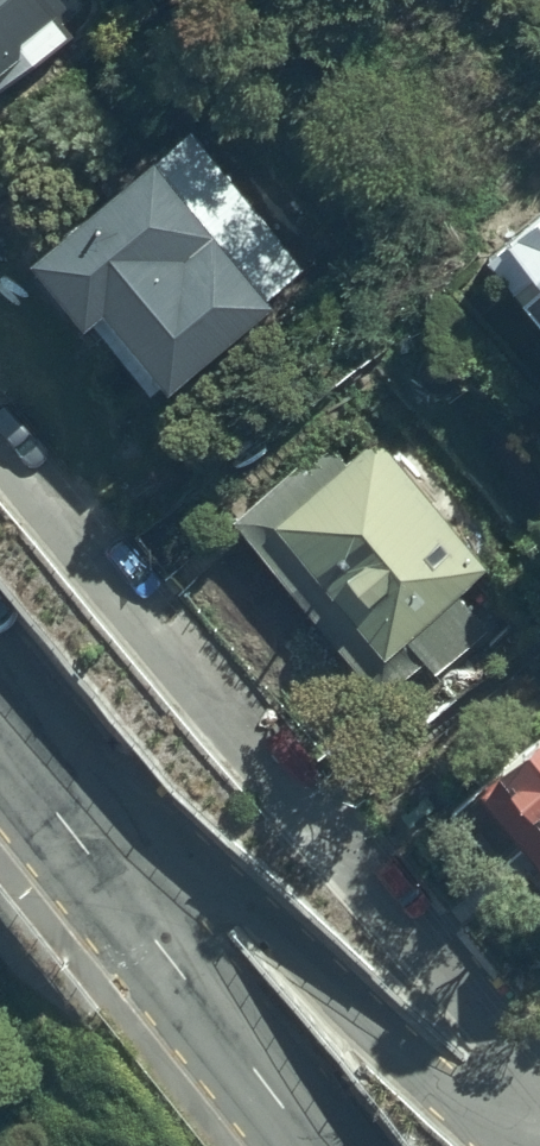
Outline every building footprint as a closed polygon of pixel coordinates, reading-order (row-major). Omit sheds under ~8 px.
[(67,0),(0,0),(0,100),(87,24),(67,0)] [(183,143),(19,277),(78,350),(93,338),(154,412),(269,318),(257,303),(291,275),(183,143)] [(498,262),(531,308),(518,318),(539,348),(539,222),(498,262)] [(328,443),(228,527),(377,705),(418,670),(429,683),(485,636),(458,604),(508,562),(392,423),(345,463),(328,443)] [(493,791),(539,849),(539,752),(493,791)]
